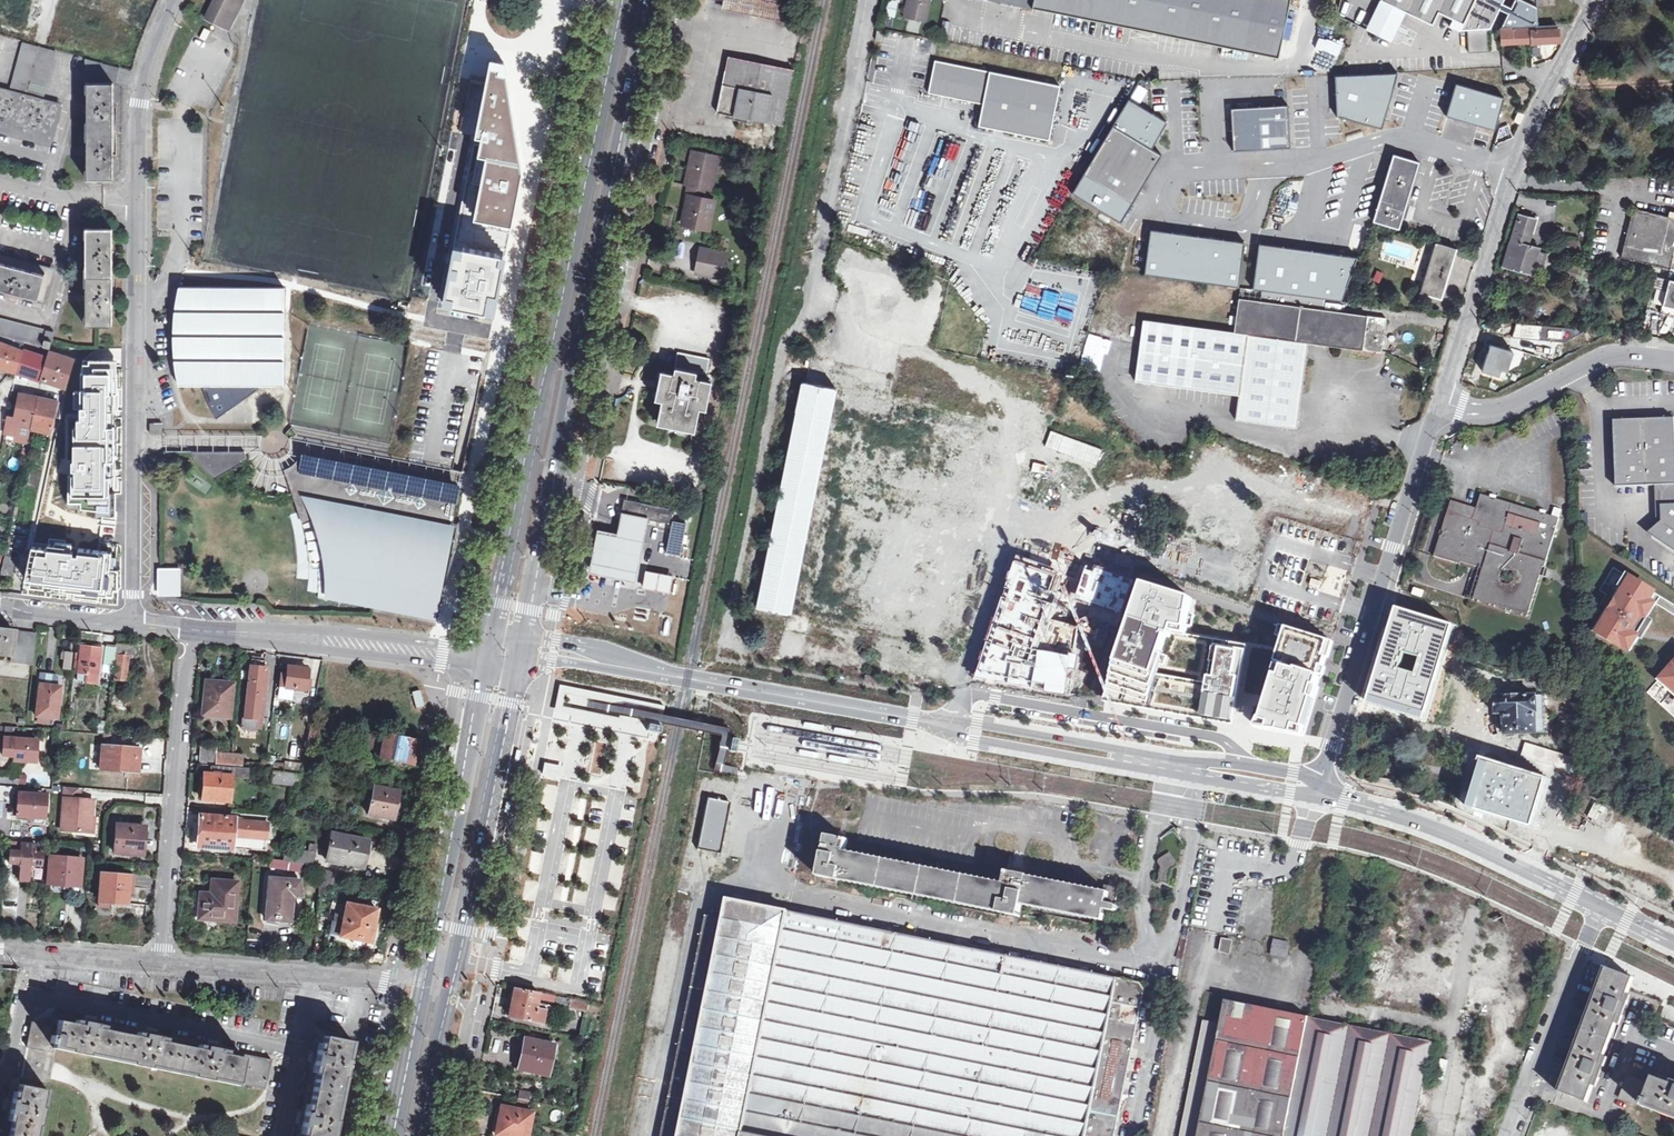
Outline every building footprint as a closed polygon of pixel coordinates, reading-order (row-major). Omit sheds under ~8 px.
[(29,0),(0,0),(0,22),(22,27),(29,0)] [(68,2),(104,10),(106,0),(69,0),(68,2)] [(144,30),(155,0),(133,0),(125,23),(144,30)] [(208,20),(230,30),(243,0),(217,0),(208,20)] [(781,0),(725,0),(723,11),(792,23),(796,3),(781,0)] [(926,22),(931,0),(906,0),(902,17),(926,22)] [(1279,56),(1290,0),(999,0),(1279,56)] [(1490,28),(1503,0),(1380,0),(1366,29),(1391,41),(1406,12),(1432,24),(1438,12),(1462,24),(1459,29),(1469,29),(1487,28),(1490,28)] [(1537,25),(1536,0),(1513,0),(1500,27),(1531,25),(1537,25)] [(1550,20),(1558,20),(1557,11),(1550,11),(1550,20)] [(1537,25),(1531,25),(1531,28),(1532,42),(1561,42),(1560,24),(1537,25)] [(1489,52),(1487,28),(1469,29),(1470,53),(1489,52)] [(1513,28),(1500,29),(1501,44),(1502,44),(1532,43),(1532,42),(1531,28),(1513,30),(1513,28)] [(885,32),(879,30),(877,41),(883,42),(885,32)] [(24,44),(11,93),(0,91),(0,131),(15,135),(48,144),(59,106),(43,102),(55,52),(24,44)] [(792,70),(727,56),(715,112),(780,125),(792,70)] [(483,81),(438,303),(494,315),(522,174),(504,62),(487,58),(483,81)] [(87,60),(86,85),(114,85),(117,86),(119,69),(87,60)] [(1060,86),(934,60),(928,93),(982,104),(978,126),(1049,140),(1060,86)] [(1395,71),(1334,74),(1338,114),(1380,124),(1395,71)] [(114,85),(86,85),(87,150),(86,179),(113,179),(114,85)] [(1454,85),(1448,106),(1464,111),(1462,117),(1479,122),(1481,116),(1498,121),(1504,100),(1454,85)] [(1230,107),(1233,151),(1290,148),(1288,104),(1230,107)] [(1514,121),(1519,124),(1524,114),(1518,112),(1514,121)] [(1111,125),(1081,173),(1130,203),(1160,154),(1111,125)] [(953,160),(954,143),(941,142),(939,159),(953,160)] [(714,156),(689,151),(680,194),(685,195),(679,222),(706,228),(712,200),(699,198),(701,189),(707,190),(714,156)] [(1419,162),(1393,154),(1372,220),(1373,220),(1398,227),(1399,228),(1419,162)] [(929,186),(911,180),(908,186),(926,193),(929,186)] [(937,189),(929,186),(926,193),(935,196),(937,189)] [(1634,207),(1630,219),(1634,220),(1636,211),(1657,217),(1658,213),(1634,207)] [(1630,219),(1628,229),(1621,256),(1671,268),(1673,257),(1673,217),(1658,213),(1657,217),(1636,211),(1634,220),(1630,219)] [(1527,213),(1526,215),(1536,218),(1532,232),(1535,233),(1540,217),(1527,213)] [(1518,220),(1512,239),(1528,244),(1536,218),(1526,215),(1520,214),(1518,220)] [(1151,227),(1145,269),(1238,283),(1244,241),(1151,227)] [(112,230),(87,230),(87,245),(86,305),(86,325),(111,326),(112,230)] [(1388,237),(1382,252),(1413,264),(1419,249),(1388,237)] [(1540,248),(1528,244),(1512,239),(1504,266),(1533,273),(1540,248)] [(1352,256),(1258,242),(1253,282),(1347,295),(1352,256)] [(1419,292),(1441,298),(1451,263),(1456,249),(1434,243),(1419,292)] [(697,259),(696,271),(723,274),(725,261),(712,259),(712,248),(699,246),(697,259)] [(712,259),(725,261),(726,251),(712,248),(712,259)] [(0,257),(0,288),(44,299),(51,269),(0,257)] [(975,261),(967,258),(964,267),(971,270),(975,261)] [(987,266),(975,261),(971,270),(984,275),(987,266)] [(1582,269),(1564,265),(1561,276),(1580,281),(1582,269)] [(1668,279),(1660,313),(1673,316),(1673,280),(1668,279)] [(285,286),(178,285),(173,315),(179,315),(178,355),(173,355),(177,384),(210,385),(210,388),(202,387),(202,390),(215,418),(261,388),(252,387),(252,385),(284,385),(285,286)] [(1324,298),(1262,292),(1261,301),(1239,298),(1239,302),(1250,309),(1246,333),(1153,320),(1146,381),(1249,396),(1247,419),(1307,429),(1313,383),(1318,353),(1298,340),(1380,351),(1384,319),(1322,310),(1324,298)] [(1036,299),(1024,295),(1022,301),(1034,306),(1036,299)] [(0,319),(0,336),(50,349),(54,332),(0,319)] [(1586,329),(1515,323),(1511,337),(1563,343),(1586,329)] [(0,343),(0,367),(3,368),(17,373),(23,351),(0,343)] [(1481,371),(1505,378),(1513,351),(1488,344),(1487,349),(1481,371)] [(677,350),(674,366),(697,370),(705,371),(708,355),(677,350)] [(47,360),(23,351),(17,373),(41,380),(47,360)] [(74,359),(50,352),(47,360),(41,380),(66,388),(74,359)] [(122,362),(81,363),(81,392),(70,392),(70,404),(75,404),(75,420),(70,420),(70,461),(69,461),(69,476),(69,508),(122,510),(122,362)] [(813,376),(810,377),(763,601),(798,609),(825,475),(832,446),(834,439),(846,383),(842,382),(844,370),(816,364),(813,376)] [(673,373),(662,371),(658,400),(662,400),(658,420),(695,427),(698,406),(703,407),(708,379),(695,377),(697,370),(674,366),(673,373)] [(33,430),(39,397),(21,394),(15,419),(8,418),(5,432),(19,435),(31,437),(33,430)] [(57,402),(39,397),(33,430),(51,433),(57,402)] [(1615,420),(1618,487),(1660,485),(1673,484),(1673,417),(1615,420)] [(161,422),(150,422),(150,434),(161,434),(161,422)] [(31,437),(19,435),(17,441),(30,443),(31,437)] [(245,453),(193,453),(201,466),(214,479),(248,461),(245,453)] [(386,475),(311,461),(305,469),(303,468),(296,474),(298,476),(288,481),(294,499),(303,525),(317,521),(326,553),(330,578),(330,597),(434,617),(446,556),(460,490),(442,486),(429,482),(429,483),(419,481),(419,480),(408,480),(396,475),(395,477),(386,475)] [(1660,485),(1661,505),(1673,504),(1673,484),(1660,485)] [(1565,522),(1488,497),(1486,504),(1484,511),(1458,503),(1440,559),(1465,567),(1465,565),(1484,572),(1476,601),(1534,620),(1548,579),(1552,580),(1554,573),(1550,572),(1565,522)] [(672,508),(624,498),(620,514),(637,518),(639,517),(647,518),(669,522),(672,508)] [(1661,505),(1662,521),(1655,527),(1657,528),(1652,535),(1673,550),(1673,504),(1661,505)] [(37,524),(51,527),(55,511),(41,508),(37,524)] [(634,581),(647,518),(639,517),(637,518),(620,514),(616,532),(610,531),(596,528),(587,572),(602,575),(634,581)] [(1655,527),(1649,533),(1652,535),(1657,528),(1655,527)] [(51,546),(36,544),(26,595),(118,605),(118,547),(51,540),(51,546)] [(982,673),(1070,693),(1081,656),(1074,655),(1077,628),(1049,619),(1065,576),(1017,560),(982,673)] [(1663,589),(1624,563),(1609,586),(1616,590),(1606,606),(1609,607),(1600,622),(1638,648),(1644,639),(1642,637),(1651,623),(1654,625),(1657,620),(1659,617),(1656,615),(1666,600),(1659,596),(1663,589)] [(1123,612),(1130,578),(1090,567),(1082,600),(1123,612)] [(4,569),(0,585),(0,587),(6,588),(12,590),(16,572),(4,569)] [(671,575),(644,570),(641,587),(668,592),(671,575)] [(177,574),(162,574),(162,590),(177,591),(177,574)] [(1253,647),(1192,636),(1194,622),(1199,598),(1152,583),(1136,630),(1112,698),(1240,721),(1246,687),(1253,647)] [(1455,618),(1398,603),(1367,708),(1424,724),(1455,618)] [(671,637),(672,615),(661,615),(660,637),(671,637)] [(1339,642),(1294,627),(1286,653),(1283,662),(1292,665),(1288,678),(1283,676),(1267,726),(1310,734),(1324,691),(1339,642)] [(0,631),(0,657),(12,658),(11,662),(34,665),(38,635),(0,631)] [(137,646),(118,644),(117,649),(116,655),(119,655),(116,681),(127,682),(130,657),(136,657),(137,646)] [(103,650),(82,648),(80,664),(76,663),(75,674),(99,677),(103,650)] [(117,649),(108,648),(105,665),(115,666),(116,655),(117,649)] [(62,650),(60,669),(69,670),(71,651),(62,650)] [(265,662),(252,660),(247,714),(266,715),(267,699),(265,698),(266,688),(263,688),(265,662)] [(309,669),(289,667),(288,675),(282,674),(280,688),(306,691),(309,669)] [(1655,689),(1673,707),(1673,668),(1655,689)] [(231,685),(208,683),(205,715),(229,718),(231,685)] [(645,737),(646,731),(648,722),(634,719),(638,700),(560,684),(557,699),(553,719),(580,722),(645,737)] [(62,688),(41,686),(38,718),(58,720),(62,688)] [(418,689),(411,692),(417,707),(424,704),(418,689)] [(1542,698),(1501,698),(1502,715),(1511,715),(1511,735),(1542,734),(1542,698)] [(660,725),(664,705),(638,700),(634,719),(648,722),(646,731),(651,733),(658,734),(660,725)] [(266,715),(247,714),(247,719),(244,719),(243,730),(264,732),(266,715)] [(328,729),(311,726),(308,744),(325,747),(328,729)] [(415,739),(386,733),(381,757),(410,764),(413,751),(415,739)] [(38,741),(5,739),(3,756),(15,757),(15,762),(37,763),(38,741)] [(1573,760),(1526,743),(1521,756),(1568,773),(1573,760)] [(449,744),(445,766),(451,766),(454,745),(449,744)] [(139,749),(103,746),(101,769),(138,771),(139,749)] [(201,746),(198,765),(215,766),(216,764),(241,766),(242,755),(216,753),(216,747),(201,746)] [(561,754),(547,751),(544,763),(559,766),(561,754)] [(1536,834),(1553,778),(1484,757),(1467,813),(1536,834)] [(283,760),(283,768),(298,770),(299,762),(283,760)] [(215,766),(198,765),(198,772),(204,773),(202,800),(229,801),(232,777),(247,778),(249,768),(215,766)] [(301,773),(273,771),(272,783),(299,786),(301,773)] [(19,786),(20,773),(0,772),(0,776),(0,785),(19,786)] [(19,801),(18,817),(46,819),(47,796),(19,794),(20,786),(19,786),(0,785),(0,800),(19,801)] [(399,791),(375,786),(369,814),(393,819),(396,806),(399,791)] [(81,789),(65,787),(62,830),(92,833),(94,801),(81,800),(81,789)] [(730,803),(706,798),(698,849),(721,852),(730,803)] [(234,818),(201,816),(198,846),(232,849),(233,842),(267,844),(268,826),(234,824),(234,818)] [(144,826),(117,824),(115,853),(138,855),(140,838),(144,838),(144,826)] [(368,840),(333,834),(328,861),(363,867),(365,855),(368,840)] [(854,839),(833,834),(824,876),(1027,917),(1029,906),(1110,922),(1113,909),(1122,910),(1126,909),(1126,906),(1124,905),(1127,886),(1117,884),(1112,882),(1110,889),(1014,869),(1012,882),(851,851),(854,839)] [(36,844),(23,844),(22,852),(12,851),(10,864),(21,865),(21,881),(30,882),(31,866),(43,866),(44,854),(36,853),(36,844)] [(91,846),(78,845),(76,859),(53,857),(50,884),(80,887),(83,859),(90,859),(91,846)] [(315,853),(287,847),(284,861),(312,866),(315,853)] [(1166,865),(1164,878),(1176,881),(1178,866),(1182,865),(1182,862),(1179,861),(1178,854),(1174,853),(1165,860),(1166,865)] [(333,871),(322,868),(320,882),(332,884),(333,871)] [(129,876),(102,873),(99,900),(127,902),(129,876)] [(300,880),(269,877),(266,917),(291,919),(294,898),(302,898),(300,880)] [(235,922),(237,883),(213,882),(211,896),(202,895),(200,920),(235,922)] [(712,915),(664,1135),(1120,1135),(1150,993),(1146,984),(733,897),(729,918),(712,915)] [(378,909),(348,902),(341,934),(371,941),(375,925),(378,909)] [(1232,942),(1224,941),(1222,950),(1230,952),(1232,942)] [(1289,946),(1275,942),(1273,951),(1287,955),(1289,946)] [(1636,977),(1608,966),(1607,969),(1602,981),(1601,985),(1603,986),(1595,1007),(1582,1042),(1574,1065),(1571,1073),(1568,1072),(1562,1087),(1561,1089),(1590,1100),(1597,1083),(1601,1085),(1611,1057),(1607,1056),(1620,1022),(1624,1023),(1634,995),(1631,993),(1636,977)] [(538,995),(516,990),(513,1003),(510,1016),(541,1023),(545,1006),(537,1004),(538,995)] [(572,1000),(570,1008),(584,1010),(585,1002),(572,1000)] [(1232,1001),(1228,1024),(1210,1022),(1186,1135),(1416,1135),(1422,1105),(1423,1098),(1434,1042),(1232,1001)] [(35,1023),(30,1048),(55,1053),(55,1048),(238,1085),(239,1082),(266,1088),(272,1058),(259,1056),(246,1053),(245,1057),(227,1053),(227,1050),(213,1047),(199,1044),(199,1048),(167,1042),(167,1038),(153,1035),(139,1032),(138,1036),(106,1030),(107,1026),(92,1023),(78,1020),(77,1024),(62,1021),(60,1029),(35,1023)] [(325,1035),(324,1044),(320,1044),(317,1058),(314,1072),(318,1073),(311,1103),(308,1103),(304,1118),(301,1133),(305,1134),(304,1135),(334,1135),(353,1041),(325,1035)] [(555,1045),(526,1039),(523,1055),(519,1070),(548,1076),(555,1045)] [(1623,1098),(1646,1106),(1647,1103),(1673,1113),(1673,1083),(1658,1076),(1655,1084),(1632,1075),(1623,1098)] [(21,1085),(20,1094),(15,1093),(12,1107),(9,1121),(14,1122),(11,1135),(40,1135),(49,1090),(21,1085)] [(530,1101),(519,1098),(517,1105),(529,1107),(530,1101)] [(497,1134),(508,1135),(529,1135),(533,1113),(503,1107),(500,1120),(497,1134)]
